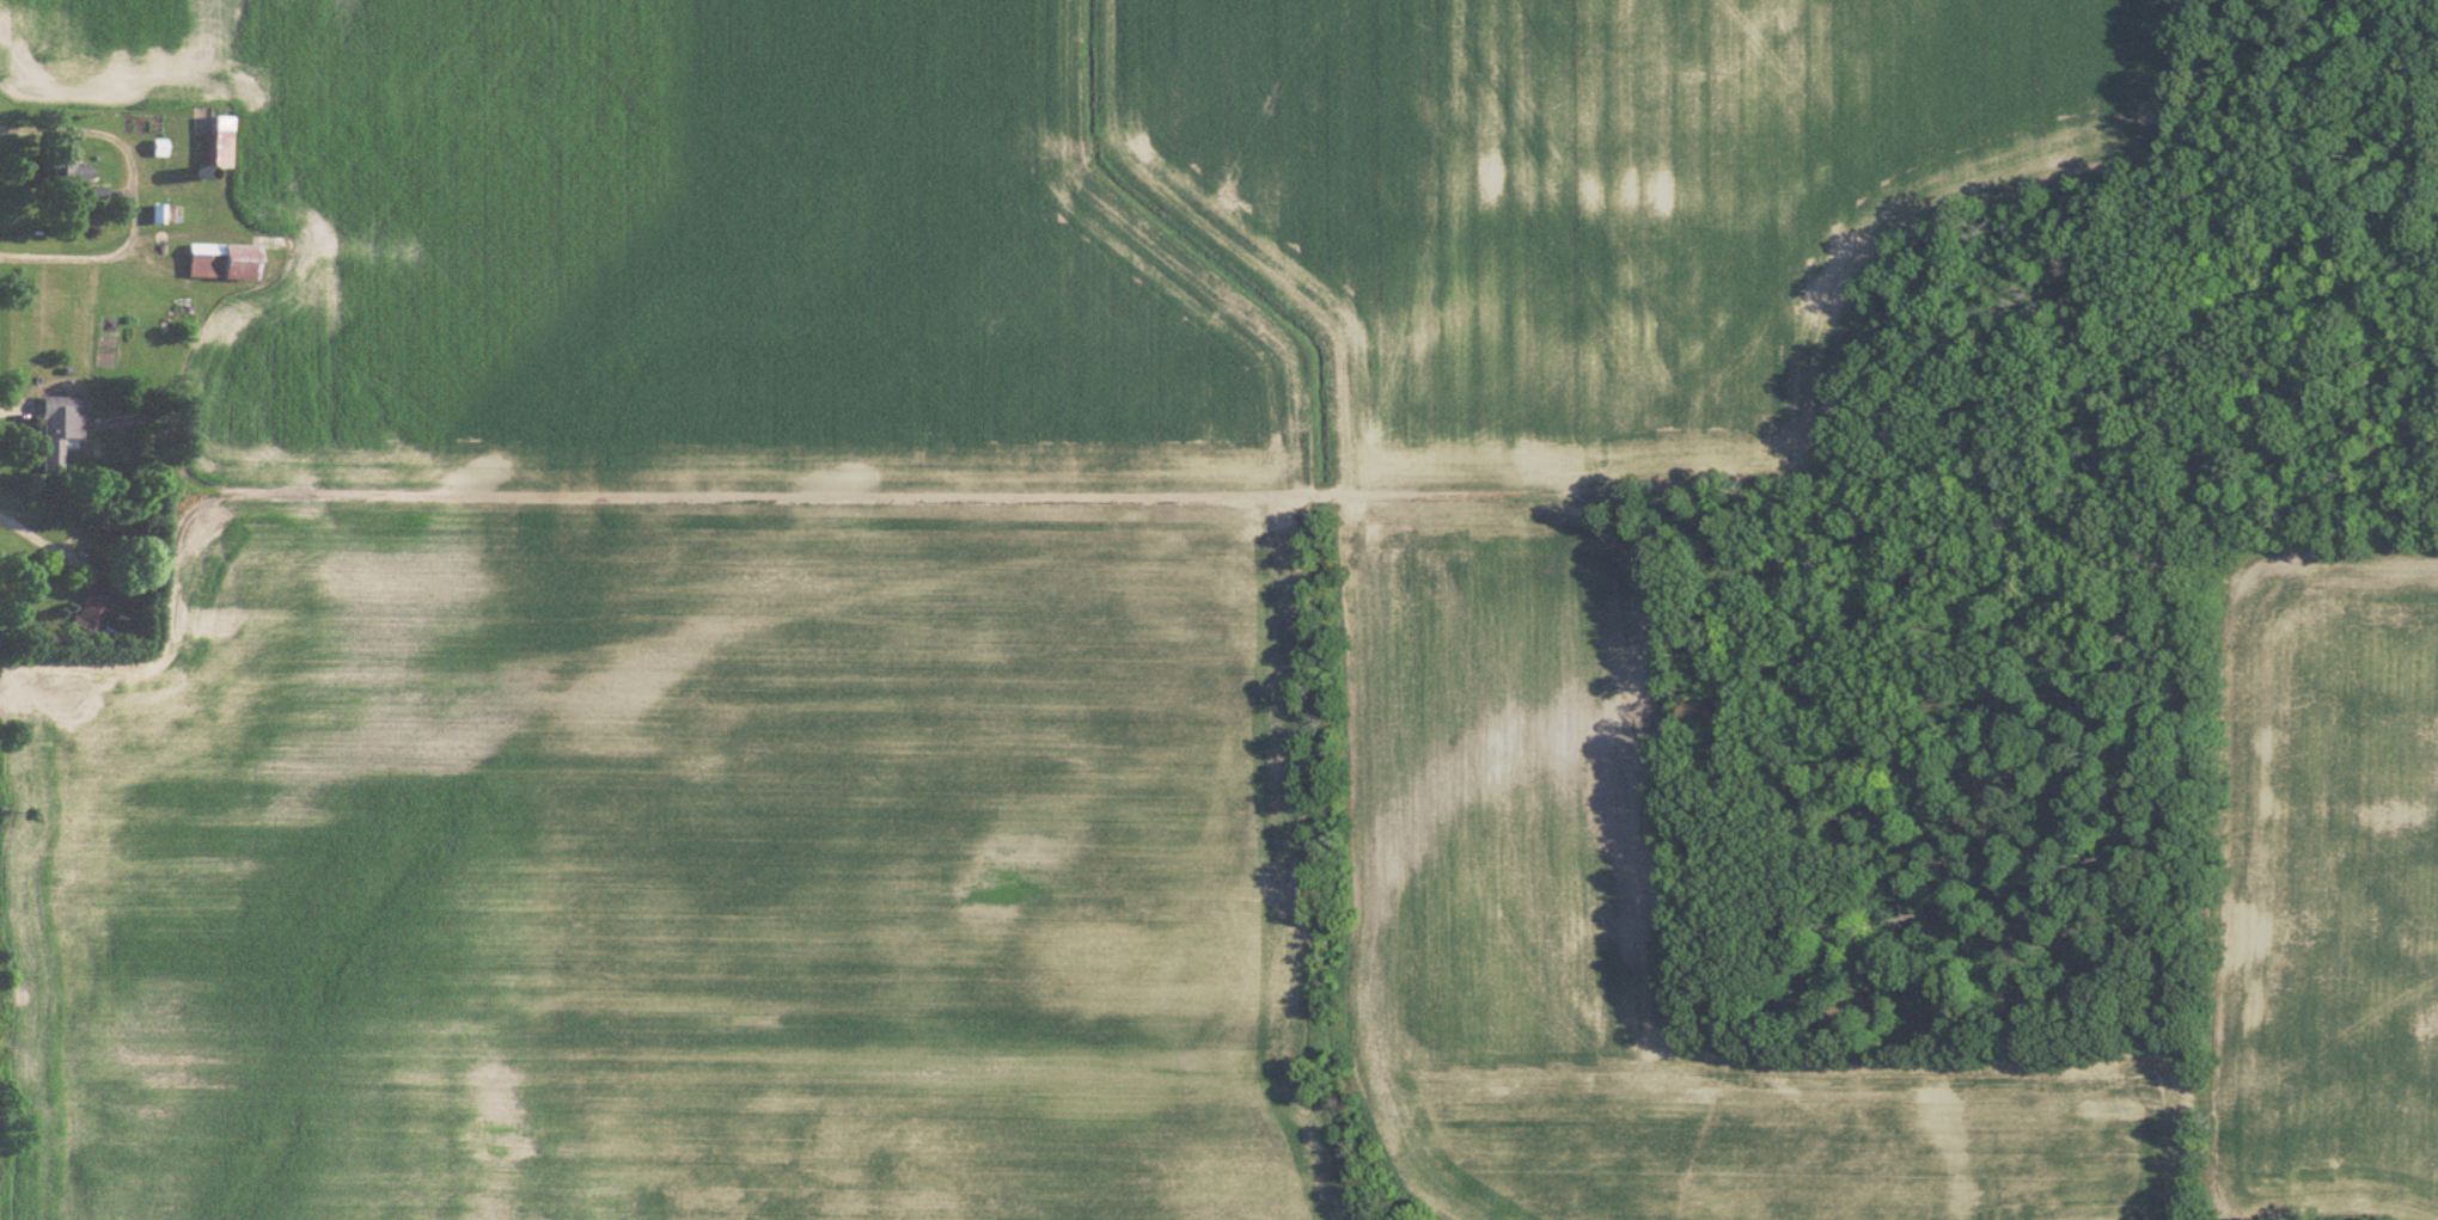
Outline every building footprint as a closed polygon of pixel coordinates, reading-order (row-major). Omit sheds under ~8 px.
[(203,167),(225,167),(225,114),(203,114),(203,167)] [(39,158),(39,183),(83,183),(83,158),(39,158)] [(252,279),(253,244),(183,242),(183,254),(214,255),(213,278),(252,279)] [(81,396),(37,395),(35,467),(57,468),(58,436),(80,437),(81,396)] [(111,594),(84,584),(67,626),(95,637),(111,594)]
